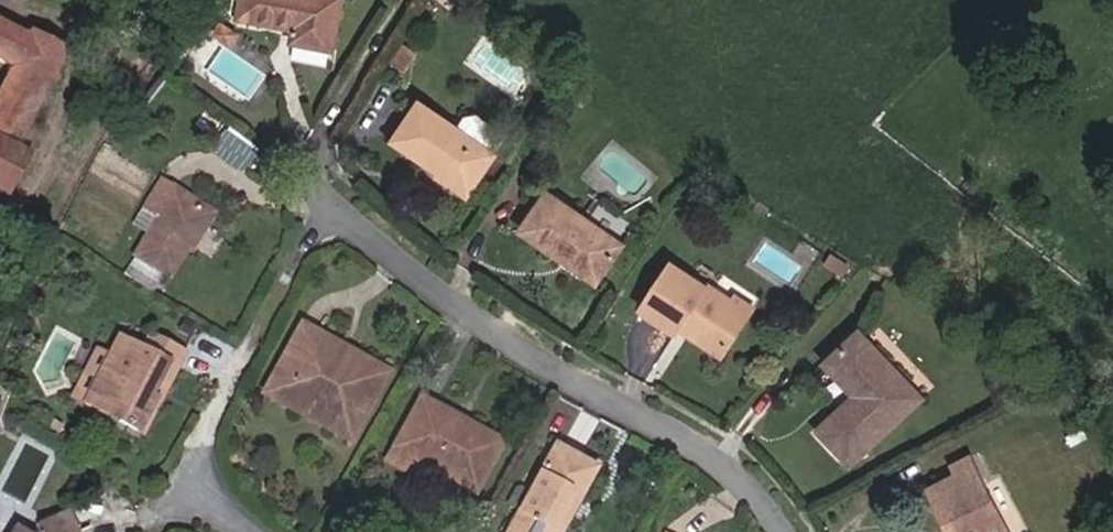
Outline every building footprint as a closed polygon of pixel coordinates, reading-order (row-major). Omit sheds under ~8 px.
[(296,64),(334,71),(338,54),(350,0),(347,0),(250,0),(246,20),(303,32),(296,64)] [(72,57),(37,37),(35,40),(0,20),(0,59),(20,70),(0,105),(0,194),(7,198),(42,134),(32,129),(72,57)] [(245,39),(230,28),(223,38),(237,48),(245,39)] [(396,147),(443,179),(470,197),(497,156),(494,154),(504,138),(479,121),(468,123),(460,135),(422,109),(396,147)] [(194,183),(180,174),(162,202),(175,209),(166,223),(153,245),(185,264),(191,268),(227,208),(193,186),(194,183)] [(470,197),(443,179),(437,187),(464,206),(470,197)] [(600,227),(557,198),(532,235),(605,284),(631,247),(627,244),(600,227)] [(175,209),(162,202),(154,215),(166,223),(175,209)] [(637,229),(610,212),(600,227),(627,244),(637,229)] [(185,264),(153,245),(143,263),(164,279),(169,272),(177,277),(185,264)] [(711,293),(680,272),(652,316),(687,340),(691,333),(729,359),(751,324),(734,313),(741,303),(716,286),(711,293)] [(182,347),(196,355),(203,342),(169,323),(163,334),(140,321),(129,341),(103,388),(124,400),(127,394),(139,401),(136,407),(154,416),(171,386),(164,381),(182,347)] [(336,344),(313,331),(278,396),(294,406),(299,397),(351,427),(360,411),(377,422),(402,376),(369,356),(361,371),(330,354),(336,344)] [(90,381),(103,388),(129,341),(116,334),(90,381)] [(923,404),(858,339),(826,372),(855,401),(862,394),(870,402),(857,415),(852,411),(821,441),(854,474),(923,404)] [(160,420),(196,355),(182,347),(164,381),(171,386),(154,416),(160,420)] [(514,445),(479,424),(474,432),(445,416),(451,407),(437,399),(400,462),(416,471),(425,456),(486,492),(514,445)] [(474,432),(479,424),(451,407),(445,416),(474,432)] [(591,495),(607,467),(564,444),(528,509),(532,511),(521,531),(551,531),(577,487),(591,495)] [(963,531),(1013,531),(975,463),(956,472),(961,480),(932,494),(942,512),(949,507),(963,531)] [(591,495),(577,487),(551,531),(570,531),(591,495)] [(90,528),(80,502),(48,517),(47,531),(83,531),(90,528)] [(953,531),(963,531),(949,507),(942,512),(953,531)]
